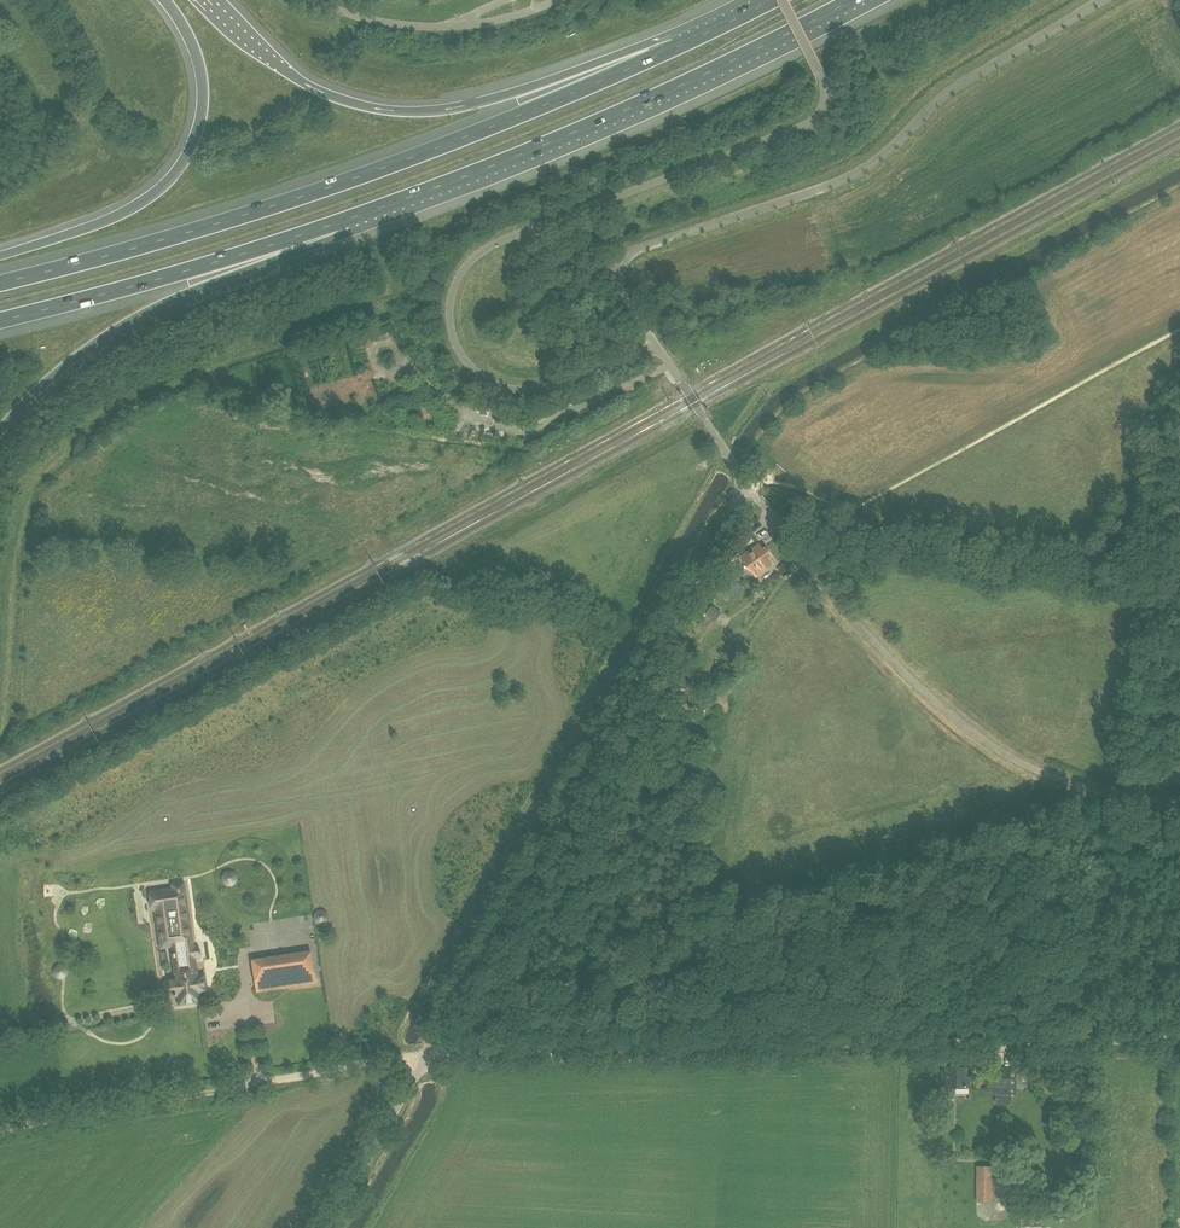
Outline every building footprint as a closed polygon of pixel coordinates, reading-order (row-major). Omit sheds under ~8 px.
[(746,525),(732,545),(739,550),(747,542),(754,530),(746,525)] [(756,577),(773,565),(768,558),(771,557),(765,548),(762,549),(758,544),(742,556),(745,561),(744,562),(750,571),(752,570),(756,577)] [(723,608),(718,600),(706,609),(725,636),(740,624),(727,605),(723,608)] [(192,945),(184,882),(173,884),(174,888),(159,890),(167,945),(182,943),(182,947),(192,945)] [(257,992),(316,983),(311,951),(253,960),(257,992)] [(178,980),(170,981),(168,981),(167,982),(166,983),(165,984),(165,986),(164,987),(164,988),(165,990),(165,991),(166,992),(167,993),(168,994),(170,994),(171,995),(172,995),(174,994),(175,996),(177,996),(176,994),(180,994),(181,1002),(195,1000),(193,992),(205,990),(203,976),(197,977),(195,964),(194,964),(193,963),(175,965),(178,980)] [(954,1086),(955,1086),(968,1087),(969,1077),(964,1077),(964,1068),(946,1067),(946,1075),(943,1074),(942,1094),(953,1095),(954,1086)] [(992,1067),(991,1087),(991,1093),(996,1093),(995,1101),(999,1105),(1008,1105),(1010,1102),(1011,1092),(1014,1092),(1014,1089),(1025,1089),(1026,1070),(1016,1070),(1010,1069),(1010,1067),(992,1067)] [(977,1166),(976,1202),(992,1202),(992,1190),(1007,1190),(1007,1166),(977,1166)]
